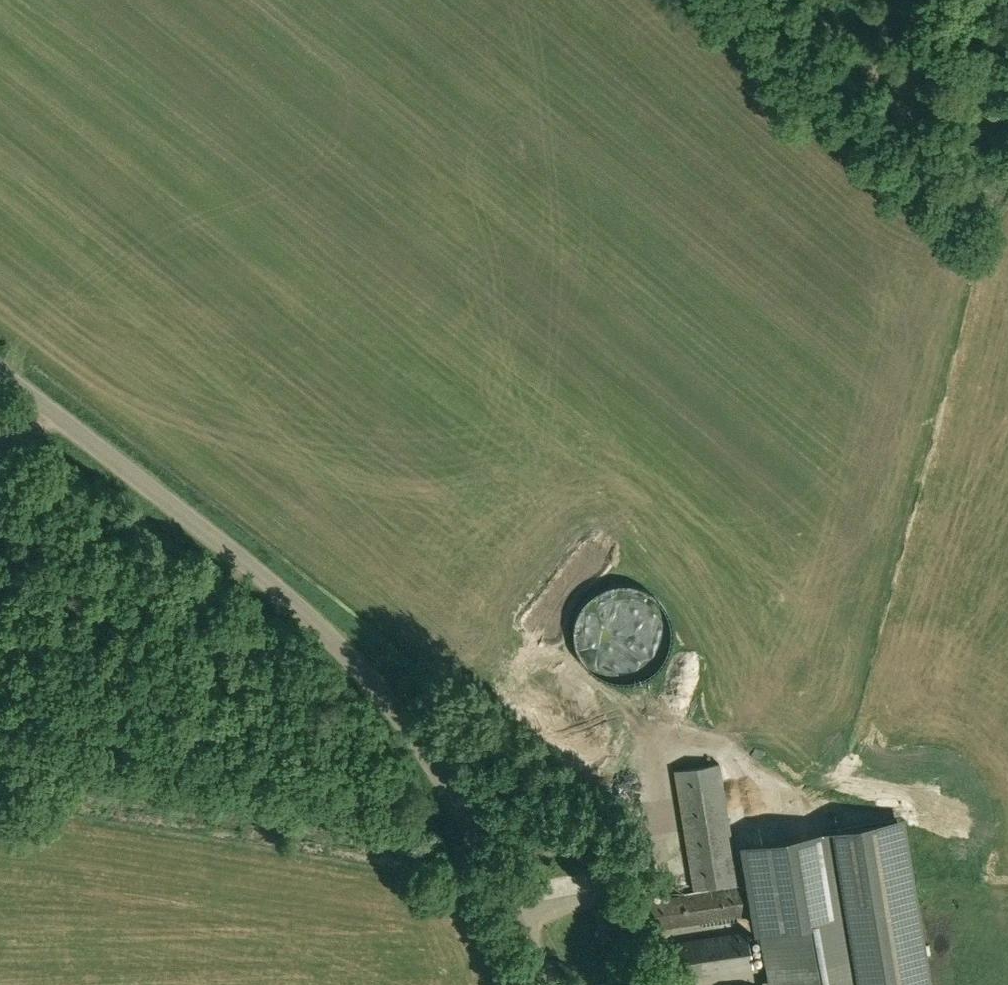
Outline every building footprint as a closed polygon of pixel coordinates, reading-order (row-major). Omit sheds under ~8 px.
[(720,763),(675,770),(693,888),(738,882),(720,763)] [(560,886),(541,888),(542,906),(561,904),(560,886)] [(742,914),(738,886),(594,907),(598,935),(742,914)] [(745,933),(676,943),(681,978),(750,968),(745,933)] [(752,983),(750,971),(713,977),(714,984),(740,984),(752,983)]
